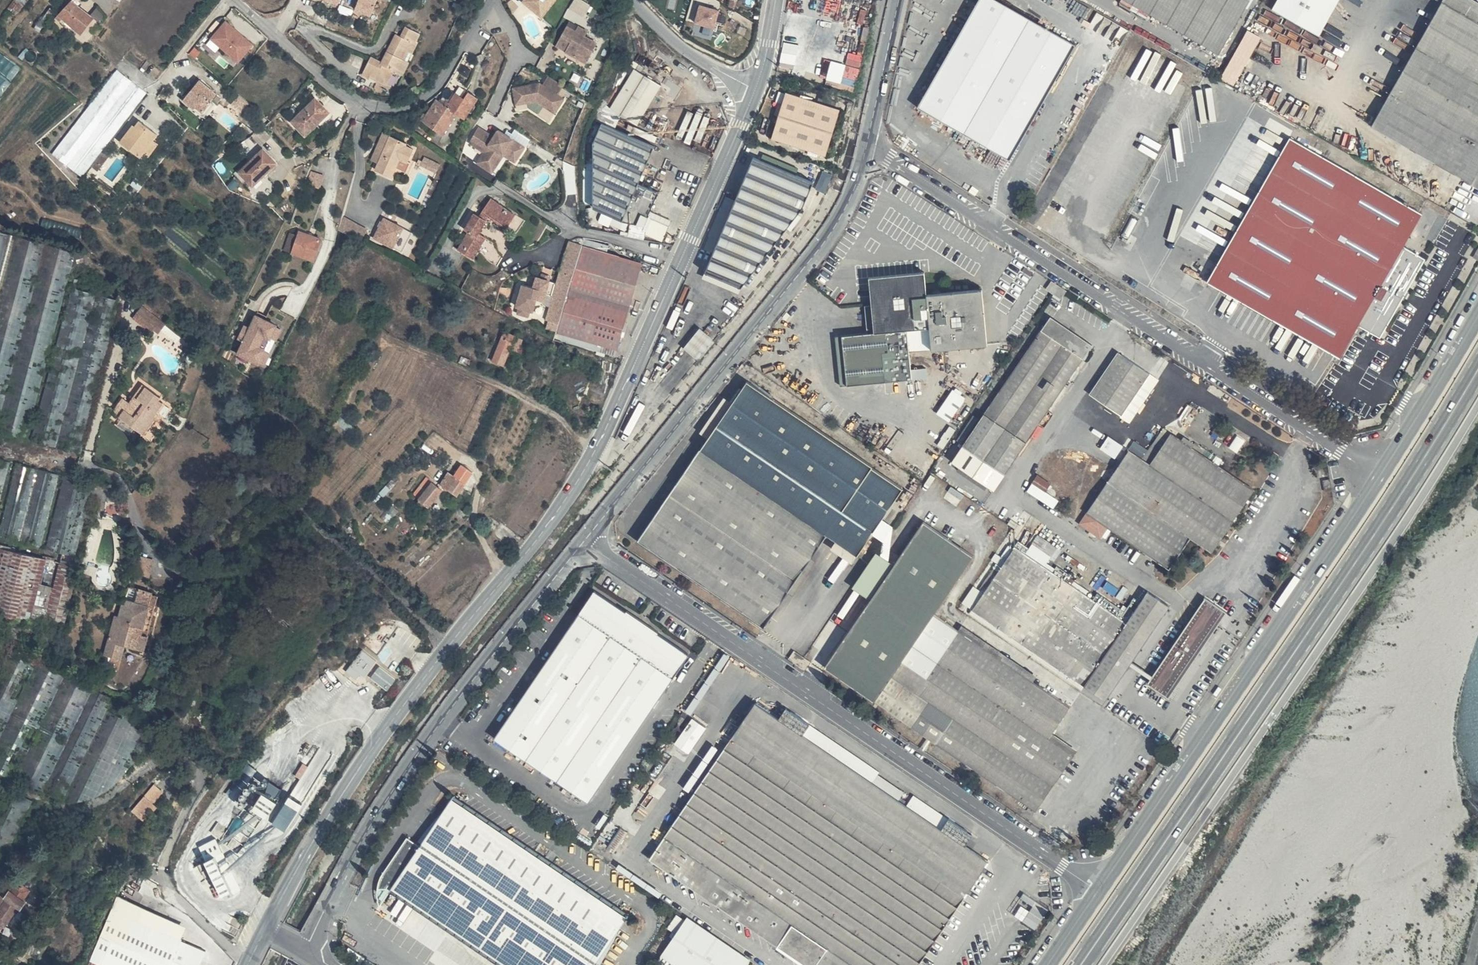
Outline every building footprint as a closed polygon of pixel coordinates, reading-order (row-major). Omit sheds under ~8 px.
[(52,10),(74,27),(76,24),(85,12),(69,0),(60,0),(52,10)] [(357,8),(372,14),(378,0),(360,0),(357,8)] [(525,2),(539,10),(545,0),(526,0),(525,2)] [(539,10),(545,14),(555,0),(545,0),(539,10)] [(917,104),(951,125),(986,146),(1008,159),(1075,45),(999,0),(978,0),(917,104)] [(1218,52),(1248,0),(1126,0),(1218,52)] [(1272,11),(1319,37),(1338,0),(1278,0),(1272,11)] [(1468,0),(1444,0),(1372,121),(1477,186),(1477,6),(1468,0)] [(702,3),(697,21),(716,27),(721,8),(702,3)] [(98,20),(104,15),(98,8),(92,12),(98,20)] [(582,21),(573,16),(570,21),(579,26),(582,21)] [(227,20),(212,38),(240,61),(255,43),(227,20)] [(570,21),(562,36),(572,41),(567,52),(587,63),(601,38),(588,31),(591,26),(582,21),(579,26),(570,21)] [(420,32),(406,26),(401,36),(397,35),(384,61),(372,56),(363,73),(372,77),(376,68),(382,71),(379,76),(390,81),(397,68),(406,72),(413,59),(403,54),(406,47),(414,50),(419,41),(416,40),(420,32)] [(1249,28),(1221,76),(1235,84),(1262,36),(1249,28)] [(562,36),(556,46),(567,52),(572,41),(562,36)] [(25,69),(0,49),(0,100),(25,69)] [(148,93),(119,68),(88,104),(39,144),(39,145),(47,154),(75,183),(148,93)] [(662,86),(635,69),(611,107),(601,103),(592,120),(592,146),(590,205),(624,219),(647,226),(661,192),(641,183),(657,147),(616,128),(621,115),(638,125),(662,86)] [(541,84),(514,89),(516,103),(538,100),(546,104),(557,110),(565,97),(558,94),(563,85),(548,76),(543,85),(541,84)] [(221,93),(202,77),(183,100),(191,106),(194,102),(203,110),(214,97),(216,99),(221,93)] [(459,107),(469,94),(464,91),(459,86),(452,96),(449,93),(445,98),(443,101),(452,108),(455,103),(459,107)] [(469,94),(459,107),(461,108),(460,110),(467,115),(481,96),(472,90),(469,94)] [(443,131),(460,110),(461,108),(459,107),(455,103),(452,108),(443,101),(445,98),(440,93),(427,109),(423,116),(443,131)] [(785,93),(772,138),(824,156),(839,109),(785,93)] [(240,94),(233,103),(243,112),(251,103),(240,94)] [(330,112),(317,98),(292,122),(305,136),(330,112)] [(538,100),(516,103),(517,109),(531,107),(541,113),(546,104),(538,100)] [(156,135),(138,121),(133,128),(131,127),(120,141),(140,156),(143,152),(152,140),(156,135)] [(493,136),(478,127),(468,142),(484,151),(482,155),(494,162),(502,148),(506,150),(516,156),(523,146),(497,130),(493,136)] [(407,140),(389,133),(375,168),(392,175),(396,166),(408,171),(413,159),(410,158),(415,146),(407,143),(407,140)] [(1339,167),(1291,139),(1208,282),(1341,358),(1360,324),(1382,337),(1424,261),(1402,249),(1421,213),(1339,167)] [(157,143),(152,140),(143,152),(149,156),(157,143)] [(494,162),(482,155),(478,162),(492,171),(506,150),(502,148),(494,162)] [(279,163),(266,149),(241,172),(255,186),(279,163)] [(112,157),(105,151),(94,165),(102,170),(112,157)] [(442,163),(424,155),(420,163),(438,172),(442,163)] [(813,183),(753,158),(706,268),(744,284),(803,202),(813,183)] [(826,192),(834,172),(824,169),(817,188),(826,192)] [(327,175),(313,170),(308,184),(322,189),(327,175)] [(518,213),(491,195),(480,212),(476,210),(465,227),(469,229),(457,247),(474,257),(485,240),(479,237),(493,215),(510,225),(518,213)] [(367,228),(345,217),(340,230),(361,240),(367,228)] [(403,227),(385,217),(375,235),(393,245),(402,250),(412,232),(403,227)] [(292,231),(285,250),(291,252),(298,233),(292,231)] [(321,239),(300,233),(294,252),(315,260),(321,239)] [(43,245),(13,237),(0,289),(0,416),(43,245)] [(583,244),(570,241),(548,329),(556,330),(554,338),(615,357),(643,262),(607,251),(609,246),(585,240),(583,244)] [(76,254),(46,246),(0,425),(30,432),(76,254)] [(544,265),(542,271),(551,274),(552,267),(544,265)] [(926,294),(923,270),(867,276),(869,301),(873,332),(834,337),(840,386),(910,378),(907,331),(929,329),(932,352),(989,345),(983,288),(926,294)] [(551,281),(538,277),(532,287),(522,285),(516,312),(529,316),(536,299),(546,302),(551,281)] [(1067,290),(1051,280),(1045,290),(1052,294),(1060,300),(1067,290)] [(95,287),(72,282),(34,433),(57,439),(95,287)] [(62,440),(80,444),(118,294),(100,289),(62,440)] [(157,316),(136,302),(128,314),(149,328),(150,326),(157,316)] [(266,337),(272,339),(279,323),(257,313),(251,327),(246,324),(240,337),(245,340),(239,353),(261,363),(268,348),(262,345),(266,337)] [(162,319),(157,316),(150,326),(155,329),(162,319)] [(1091,344),(1050,317),(951,461),(995,490),(1091,344)] [(685,346),(699,358),(716,338),(701,326),(685,346)] [(516,342),(505,337),(495,358),(506,364),(516,342)] [(1161,376),(1120,348),(1089,393),(1131,421),(1161,376)] [(900,487),(744,381),(637,539),(762,625),(824,535),(854,555),(900,487)] [(136,384),(155,399),(158,395),(137,382),(136,384)] [(155,399),(136,384),(123,400),(120,398),(116,404),(119,407),(114,413),(125,420),(139,430),(154,410),(151,408),(157,401),(155,399)] [(964,397),(953,390),(937,414),(948,421),(964,397)] [(107,408),(111,411),(115,405),(111,401),(107,408)] [(1355,409),(1350,418),(1355,421),(1361,413),(1355,409)] [(125,420),(114,413),(111,411),(107,417),(120,427),(125,420)] [(1149,459),(1235,517),(1253,491),(1168,432),(1149,459)] [(1101,447),(1116,457),(1124,444),(1109,435),(1101,447)] [(1235,517),(1149,459),(1148,461),(1130,450),(1078,527),(1098,541),(1106,530),(1167,571),(1190,539),(1211,552),(1235,517)] [(17,453),(0,503),(0,520),(21,527),(44,460),(30,456),(17,453)] [(68,466),(48,461),(24,528),(43,535),(68,466)] [(475,471),(463,464),(456,475),(450,470),(441,482),(459,494),(475,471)] [(102,475),(74,468),(49,536),(75,546),(102,475)] [(1055,506),(1059,499),(1047,491),(1052,482),(1038,474),(1028,490),(1055,506)] [(443,487),(429,476),(416,492),(421,496),(419,499),(428,506),(443,487)] [(885,539),(895,526),(883,518),(874,531),(885,539)] [(825,669),(1034,813),(1076,749),(1052,734),(1070,708),(1033,682),(1037,677),(962,625),(957,631),(935,614),(974,557),(923,523),(894,566),(875,553),(853,587),(870,600),(825,669)] [(0,526),(0,597),(31,607),(44,571),(42,570),(51,545),(42,541),(41,545),(3,532),(4,528),(0,526)] [(1127,622),(1015,546),(971,610),(1106,700),(1170,606),(1148,591),(1127,622)] [(71,556),(59,552),(40,606),(53,610),(71,556)] [(141,558),(129,554),(124,570),(138,575),(142,561),(143,558),(141,558)] [(147,584),(126,577),(116,611),(113,610),(102,648),(104,649),(102,657),(113,660),(120,638),(126,640),(125,642),(132,644),(139,646),(144,629),(142,628),(154,589),(146,587),(147,584)] [(597,591),(496,739),(589,802),(691,655),(660,634),(662,631),(631,611),(629,613),(597,591)] [(1224,616),(1202,601),(1148,680),(1170,694),(1224,616)] [(377,660),(361,649),(345,672),(356,680),(360,674),(366,677),(377,660)] [(811,661),(794,649),(788,658),(803,671),(811,661)] [(0,762),(0,765),(22,776),(75,673),(52,661),(0,762)] [(397,678),(380,666),(371,678),(388,690),(397,678)] [(28,780),(52,792),(105,689),(80,677),(28,780)] [(58,796),(76,806),(128,702),(110,692),(58,796)] [(128,702),(76,806),(78,807),(87,803),(128,774),(151,741),(167,719),(128,702)] [(753,703),(649,859),(804,964),(926,964),(921,962),(989,862),(965,846),(972,834),(949,817),(939,829),(801,735),(809,723),(784,707),(778,718),(753,703)] [(164,783),(153,776),(133,805),(144,812),(149,805),(153,808),(159,799),(155,796),(164,783)] [(11,783),(0,777),(0,801),(11,783)] [(284,789),(266,778),(248,806),(266,817),(284,789)] [(14,785),(0,808),(0,866),(42,800),(14,785)] [(304,803),(290,794),(271,824),(285,833),(304,803)] [(455,796),(451,801),(418,841),(415,842),(408,837),(383,871),(381,877),(379,883),(379,889),(379,898),(380,906),(381,906),(392,891),(503,964),(599,964),(626,919),(628,915),(455,796)] [(153,808),(149,805),(144,812),(148,815),(153,808)] [(627,833),(620,827),(606,848),(614,853),(627,833)] [(216,836),(199,845),(226,900),(243,891),(216,836)] [(17,873),(0,896),(0,912),(2,913),(16,894),(13,892),(17,886),(20,888),(26,879),(19,875),(17,873)] [(2,913),(0,916),(0,922),(3,924),(5,926),(7,924),(11,926),(36,887),(26,879),(20,888),(17,886),(13,892),(16,894),(2,913)] [(182,940),(188,928),(130,902),(101,964),(171,964),(182,940)] [(1025,920),(1037,928),(1044,917),(1031,909),(1025,920)] [(685,916),(661,951),(681,964),(746,964),(749,960),(685,916)] [(208,951),(182,940),(171,964),(201,964),(208,951)]
